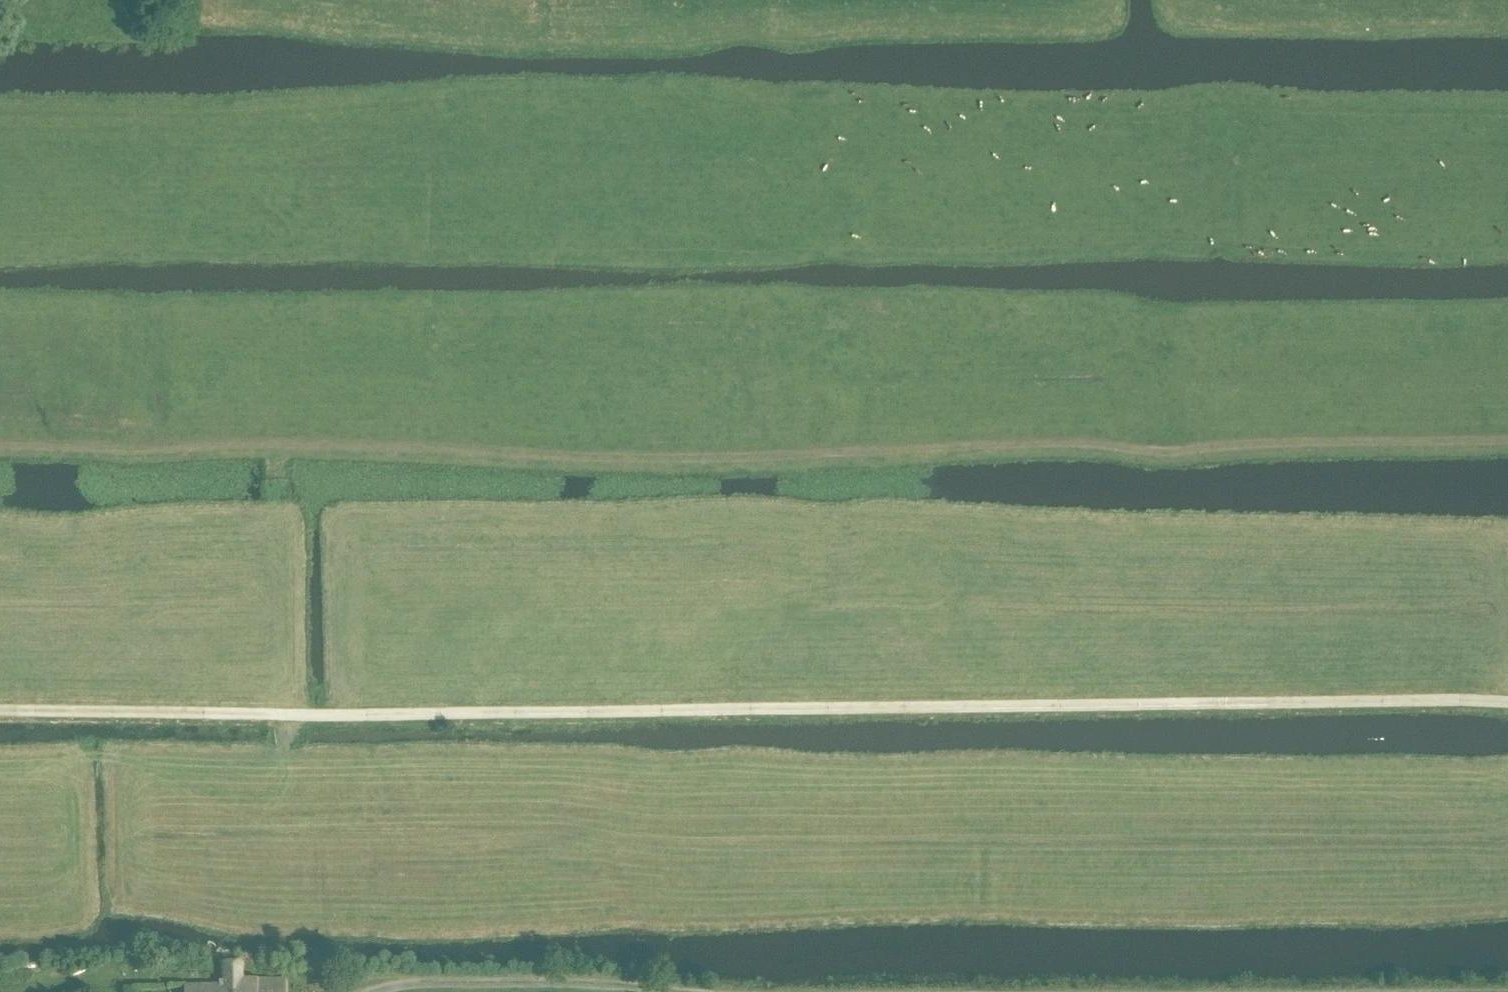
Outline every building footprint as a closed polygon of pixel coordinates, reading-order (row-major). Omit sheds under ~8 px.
[(285,981),(242,980),(241,963),(223,963),(224,986),(185,987),(185,991),(285,991),(285,981)]
